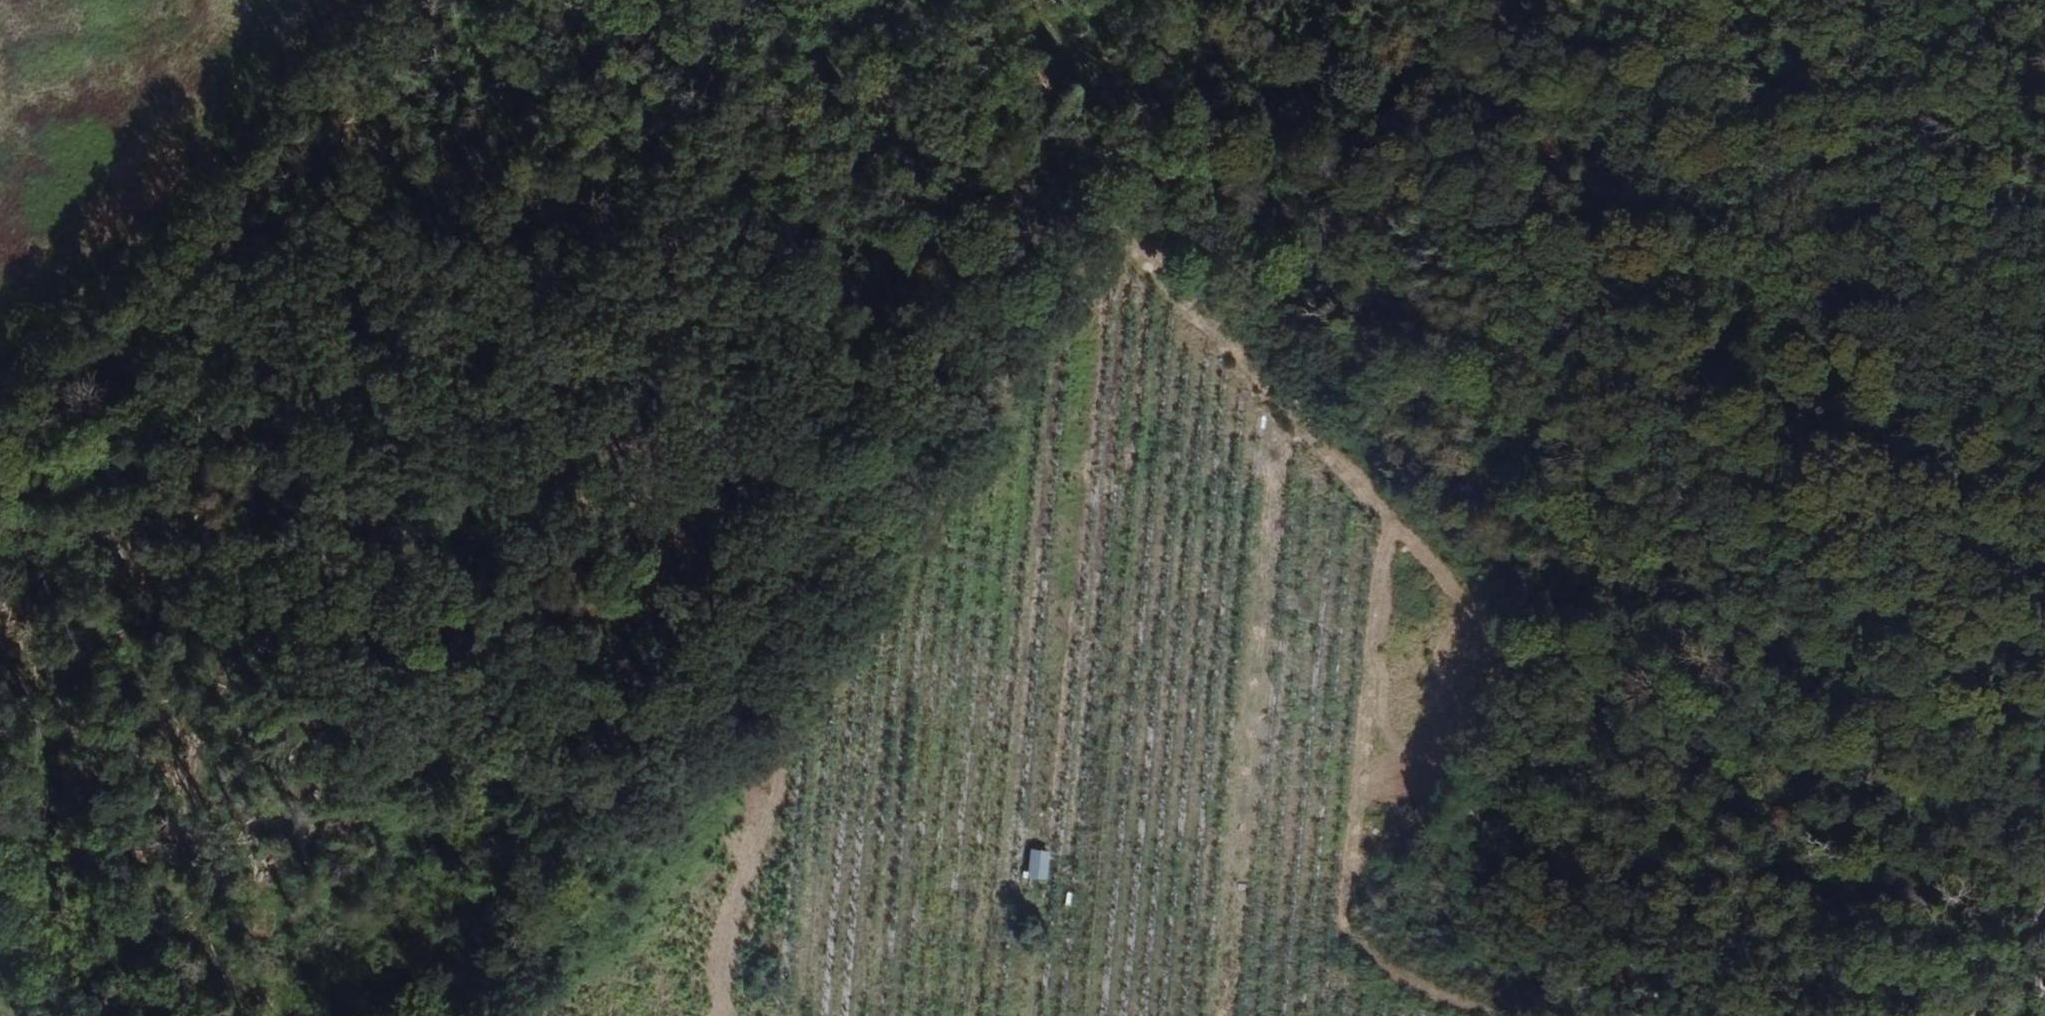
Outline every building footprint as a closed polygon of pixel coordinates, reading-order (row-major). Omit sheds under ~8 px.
[(1024,846),(1022,876),(1043,877),(1045,847),(1024,846)]
